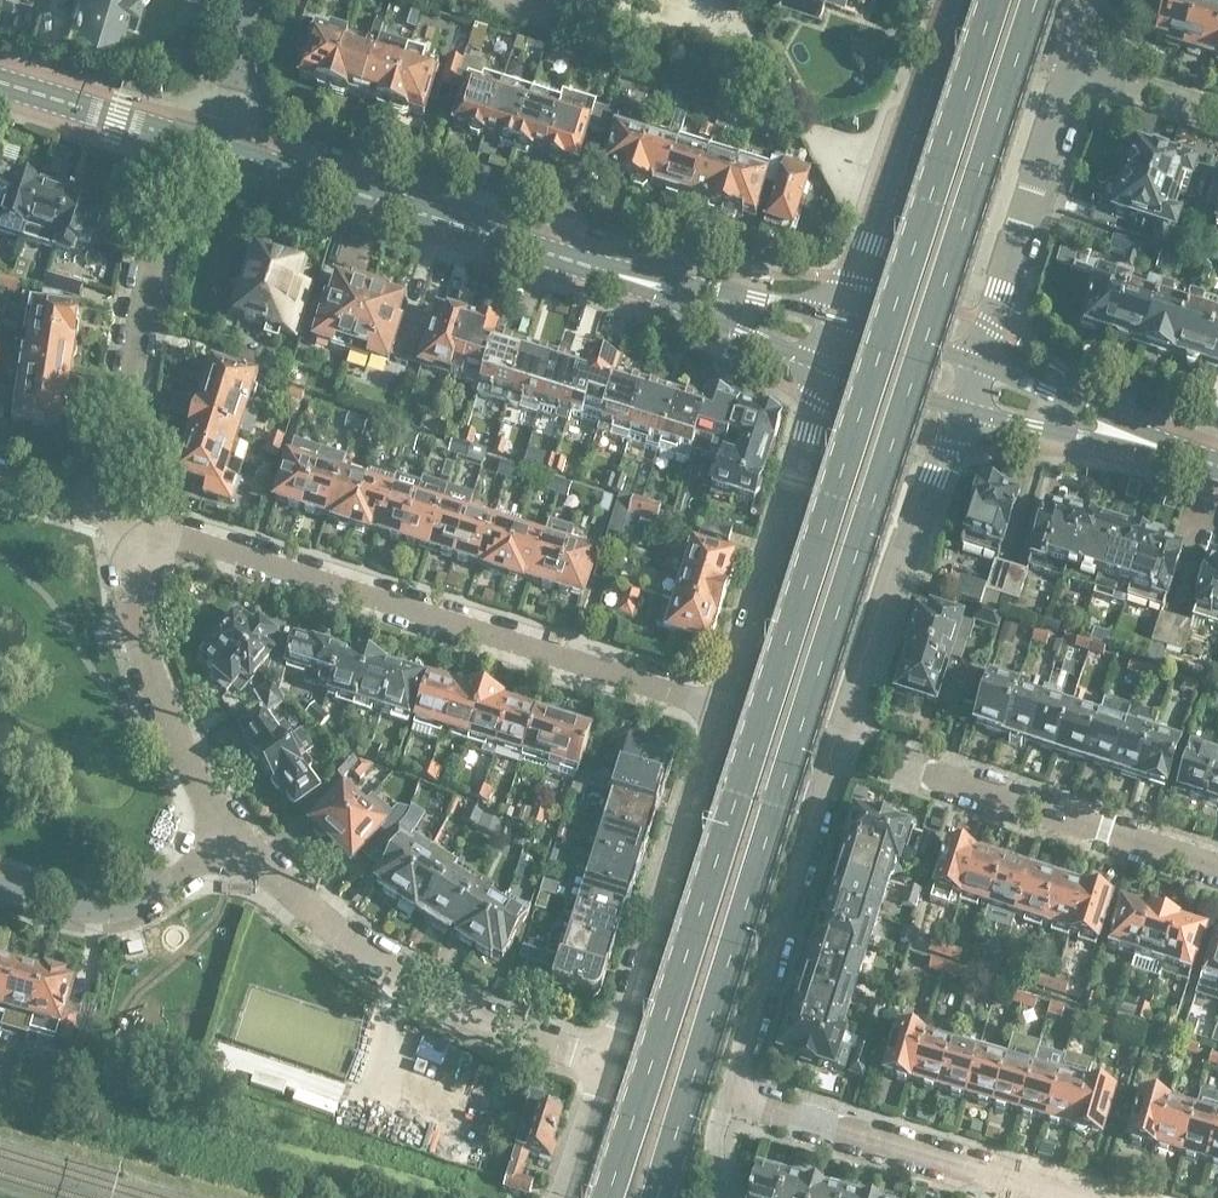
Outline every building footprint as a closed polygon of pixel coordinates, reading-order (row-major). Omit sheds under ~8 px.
[(73,12),(75,13),(76,9),(99,16),(98,20),(121,27),(129,0),(76,0),(73,12)] [(778,8),(819,22),(825,5),(833,7),(834,2),(856,9),(857,7),(861,8),(862,7),(865,0),(781,0),(778,8)] [(1184,49),(1198,3),(1186,0),(1161,0),(1152,26),(1158,28),(1155,40),(1184,49)] [(1198,3),(1184,49),(1212,58),(1217,40),(1217,0),(1215,8),(1198,3)] [(346,34),(328,93),(340,97),(350,94),(360,97),(380,35),(383,25),(382,25),(383,21),(376,18),(374,22),(370,36),(367,35),(366,40),(346,34)] [(299,33),(297,47),(297,61),(303,63),(298,77),(312,82),(317,90),(328,93),(346,34),(302,20),(299,33)] [(380,35),(360,97),(390,107),(406,53),(409,44),(380,35)] [(406,53),(390,107),(422,117),(432,84),(440,87),(441,84),(454,88),(463,59),(450,55),(446,68),(438,66),(438,68),(424,63),(425,59),(406,53)] [(452,125),(484,135),(499,87),(500,83),(484,78),(486,72),(487,69),(486,66),(483,63),(481,62),(471,58),(471,59),(464,57),(454,89),(463,91),(452,125)] [(531,92),(529,92),(514,145),(545,155),(563,94),(563,95),(533,86),(531,92)] [(499,87),(484,135),(514,145),(529,92),(513,87),(512,91),(499,87)] [(563,94),(545,155),(576,164),(588,128),(602,132),(609,110),(595,106),(596,104),(563,94)] [(628,107),(612,101),(609,110),(602,132),(611,136),(601,170),(613,174),(612,176),(631,182),(648,129),(624,121),(628,107)] [(648,129),(631,182),(652,189),(653,186),(664,190),(679,138),(687,114),(676,110),(668,135),(648,129)] [(703,134),(713,137),(717,123),(707,120),(703,134)] [(717,123),(713,137),(722,140),(727,126),(717,123)] [(664,190),(692,199),(708,148),(679,138),(664,190)] [(1124,178),(1175,194),(1181,176),(1191,180),(1196,165),(1135,145),(1124,178)] [(708,148),(692,199),(703,202),(703,205),(722,212),(739,157),(708,148)] [(770,167),(739,157),(722,212),(742,218),(743,215),(753,218),(765,182),(775,185),(783,160),(773,157),(770,167)] [(783,160),(775,185),(762,227),(788,235),(808,169),(782,161),(783,160)] [(23,242),(41,186),(9,176),(0,204),(0,235),(23,242)] [(1217,209),(1217,176),(1209,206),(1217,209)] [(1175,194),(1124,178),(1114,212),(1146,222),(1141,240),(1178,252),(1184,234),(1175,231),(1180,217),(1169,214),(1175,194)] [(23,242),(53,252),(71,196),(41,186),(23,242)] [(71,196),(53,252),(85,262),(103,206),(71,196)] [(1083,326),(1114,336),(1131,284),(1130,283),(1143,244),(1115,235),(1110,250),(1127,255),(1123,267),(1117,265),(1113,278),(1100,273),(1083,326)] [(238,319),(295,336),(310,289),(295,284),(300,270),(296,264),(287,261),(281,263),(272,261),(270,255),(259,252),(253,255),(235,312),(238,319)] [(1156,268),(1166,271),(1171,255),(1161,252),(1156,268)] [(1171,255),(1166,271),(1176,275),(1182,258),(1171,255)] [(1196,282),(1207,286),(1213,267),(1202,263),(1196,282)] [(11,279),(22,283),(27,268),(15,265),(11,279)] [(43,288),(79,299),(84,284),(48,273),(43,288)] [(17,295),(21,283),(1,277),(0,280),(0,289),(17,295)] [(313,341),(350,353),(369,291),(367,290),(366,286),(355,283),(352,286),(335,280),(329,301),(325,300),(324,305),(311,301),(303,325),(316,329),(313,341)] [(1143,346),(1144,347),(1162,290),(1149,286),(1148,289),(1131,284),(1114,336),(1144,345),(1143,346)] [(369,291),(350,353),(390,365),(391,360),(406,365),(407,362),(419,365),(428,338),(416,334),(416,336),(397,330),(399,323),(396,322),(403,302),(386,297),(385,292),(375,289),(372,292),(369,291)] [(1162,290),(1144,347),(1173,356),(1191,299),(1190,299),(1189,303),(1172,297),(1173,294),(1162,290)] [(22,295),(19,314),(31,316),(28,335),(74,342),(78,311),(60,308),(61,302),(43,299),(43,298),(22,295)] [(1204,364),(1217,319),(1217,299),(1204,295),(1201,303),(1191,299),(1173,356),(1174,355),(1204,364)] [(419,365),(449,375),(467,321),(464,320),(463,315),(453,312),(450,315),(437,311),(428,338),(419,365)] [(1204,364),(1217,369),(1217,319),(1204,364)] [(467,321),(449,375),(480,385),(497,332),(497,331),(497,330),(495,330),(496,326),(482,321),(481,325),(467,321)] [(477,395),(506,404),(523,351),(505,345),(507,339),(503,333),(497,332),(480,385),(477,395)] [(74,342),(28,335),(25,353),(22,352),(20,363),(71,371),(73,361),(71,359),(74,342)] [(524,351),(523,351),(506,404),(537,414),(553,362),(523,352),(524,351)] [(553,362),(537,414),(554,420),(567,424),(570,413),(587,360),(581,358),(575,361),(573,367),(554,361),(553,362)] [(570,413),(600,423),(617,370),(617,368),(615,367),(616,363),(602,359),(600,362),(588,358),(587,360),(570,413)] [(21,375),(19,394),(64,401),(65,400),(68,382),(70,381),(71,371),(20,363),(19,375),(21,375)] [(203,391),(245,404),(250,388),(265,393),(268,381),(212,363),(203,391)] [(597,433),(626,443),(643,390),(624,384),(627,377),(623,372),(617,370),(600,423),(597,433)] [(288,411),(297,413),(303,392),(294,390),(288,411)] [(626,443),(656,452),(673,399),(673,400),(643,391),(644,390),(643,390),(626,443)] [(196,407),(192,419),(237,433),(245,404),(203,391),(198,408),(196,407)] [(64,401),(19,394),(16,411),(12,410),(10,423),(60,430),(64,401)] [(689,452),(720,462),(724,449),(737,406),(725,402),(726,399),(711,394),(710,398),(707,397),(706,398),(689,452)] [(673,399),(656,452),(686,462),(689,452),(706,398),(700,396),(695,399),(693,405),(673,399)] [(302,417),(311,420),(316,404),(306,401),(302,417)] [(724,449),(766,462),(779,420),(775,419),(775,418),(773,414),(765,411),(761,413),(760,414),(754,412),(754,411),(752,407),(744,405),(740,407),(737,406),(724,449)] [(344,428),(363,434),(367,420),(349,414),(344,428)] [(191,430),(186,446),(240,463),(241,463),(246,445),(234,441),(237,433),(192,419),(189,429),(191,430)] [(434,434),(442,436),(445,425),(437,422),(434,434)] [(465,442),(472,445),(476,432),(469,430),(465,442)] [(395,445),(414,450),(418,436),(399,431),(395,445)] [(265,451),(278,456),(284,437),(271,433),(265,451)] [(492,452),(502,456),(506,443),(497,439),(492,452)] [(448,453),(467,459),(471,446),(452,440),(448,453)] [(288,455),(274,499),(300,508),(314,464),(319,449),(292,441),(288,455)] [(240,463),(186,446),(177,474),(206,484),(203,494),(232,503),(238,482),(235,481),(240,463)] [(314,464),(300,508),(325,516),(339,472),(343,457),(319,449),(314,464)] [(724,449),(720,462),(711,491),(752,504),(766,462),(724,449)] [(543,468),(557,473),(561,459),(547,455),(543,468)] [(502,463),(498,476),(506,479),(510,466),(502,463)] [(510,466),(506,479),(515,481),(519,469),(510,466)] [(365,480),(350,526),(367,532),(368,529),(377,532),(390,488),(393,476),(370,469),(366,480),(365,480)] [(339,472),(325,516),(333,518),(334,521),(350,526),(365,480),(339,472)] [(604,487),(612,490),(617,477),(608,474),(604,487)] [(617,477),(612,490),(621,494),(627,478),(618,474),(617,477)] [(548,493),(582,504),(586,490),(552,479),(548,493)] [(960,547),(998,559),(1005,535),(1007,536),(1014,512),(1013,512),(1017,499),(1001,494),(1002,493),(980,486),(960,547)] [(377,532),(402,540),(416,496),(390,488),(377,532)] [(442,504),(428,551),(437,554),(438,552),(453,556),(467,512),(472,496),(447,488),(442,504)] [(416,496),(402,540),(417,545),(416,548),(428,551),(442,504),(416,496)] [(607,513),(612,498),(605,496),(600,511),(607,513)] [(627,514),(641,519),(647,502),(633,497),(627,514)] [(641,519),(655,523),(660,506),(647,502),(641,519)] [(1028,568),(1064,580),(1083,518),(1062,511),(1062,513),(1048,508),(1043,522),(1042,521),(1035,544),(1036,545),(1028,568)] [(495,510),(492,520),(478,564),(486,567),(485,570),(503,575),(518,528),(521,518),(495,510)] [(453,556),(478,564),(492,520),(467,512),(453,556)] [(641,519),(627,514),(621,536),(635,541),(639,528),(652,532),(655,523),(641,519)] [(1064,580),(1095,590),(1115,527),(1084,517),(1084,518),(1083,518),(1064,580)] [(698,531),(728,540),(732,527),(703,518),(698,531)] [(543,536),(529,581),(555,589),(569,544),(574,529),(548,521),(543,536)] [(1095,590),(1126,600),(1146,538),(1146,537),(1115,527),(1095,590)] [(518,528),(503,575),(520,581),(521,578),(529,581),(543,536),(518,528)] [(1146,538),(1126,600),(1162,611),(1169,588),(1171,588),(1179,564),(1178,564),(1182,551),(1167,546),(1167,545),(1146,538)] [(569,544),(555,589),(580,597),(594,552),(569,544)] [(679,573),(727,588),(732,570),(728,569),(732,558),(689,544),(679,573)] [(1177,618),(1166,652),(1180,656),(1181,651),(1184,652),(1191,630),(1203,633),(1206,623),(1217,627),(1217,561),(1212,559),(1208,572),(1206,571),(1196,601),(1198,601),(1192,619),(1193,619),(1191,623),(1177,618)] [(987,590),(1003,596),(1012,567),(996,561),(987,590)] [(1012,567),(1003,596),(1019,601),(1028,572),(1012,567)] [(671,600),(718,615),(727,588),(679,573),(671,600)] [(954,598),(979,606),(980,606),(980,605),(986,587),(960,579),(954,598)] [(628,585),(619,613),(633,617),(639,597),(642,589),(628,585)] [(718,615),(671,600),(668,609),(662,607),(657,624),(662,626),(662,628),(704,642),(708,632),(712,633),(718,615)] [(980,606),(979,606),(974,621),(999,629),(1004,613),(980,605),(980,606)] [(907,646),(948,659),(954,640),(956,641),(963,621),(920,607),(907,646)] [(1042,628),(1057,633),(1062,618),(1046,613),(1042,628)] [(1163,664),(1166,652),(1177,618),(1160,613),(1151,643),(1152,643),(1148,659),(1163,664)] [(221,634),(260,669),(261,668),(274,680),(272,681),(278,689),(291,648),(277,644),(276,646),(270,641),(274,636),(257,622),(253,627),(241,619),(236,617),(221,634)] [(997,642),(1012,646),(1018,625),(1004,620),(997,642)] [(1031,642),(1046,647),(1050,636),(1035,631),(1031,642)] [(1101,644),(1111,647),(1114,636),(1105,633),(1101,644)] [(221,634),(206,651),(206,657),(219,668),(214,673),(216,674),(211,679),(227,693),(230,690),(232,691),(233,690),(240,695),(249,685),(247,684),(260,669),(221,634)] [(1075,648),(1091,653),(1094,642),(1078,638),(1075,648)] [(291,648),(284,669),(302,675),(301,677),(304,681),(317,685),(328,689),(340,652),(312,643),(312,645),(294,639),(291,648)] [(1094,642),(1091,653),(1108,658),(1111,647),(1101,644),(1094,642)] [(948,659),(907,646),(900,670),(902,671),(895,693),(934,705),(948,659)] [(336,702),(352,707),(367,659),(349,654),(349,655),(340,652),(328,689),(327,695),(337,698),(336,702)] [(367,659),(352,707),(371,713),(373,709),(381,712),(395,668),(385,665),(367,659)] [(1126,671),(1147,678),(1151,668),(1130,661),(1126,671)] [(395,668),(381,712),(392,715),(391,719),(408,724),(423,677),(395,668)] [(970,669),(960,700),(975,705),(984,674),(970,669)] [(974,727),(1002,736),(1017,686),(990,677),(974,727)] [(442,730),(455,688),(428,679),(411,733),(437,741),(441,729),(442,730)] [(1183,680),(1181,689),(1195,693),(1198,685),(1183,680)] [(278,689),(272,681),(254,692),(260,702),(276,692),(278,689)] [(1208,683),(1204,695),(1217,699),(1217,695),(1217,686),(1208,683)] [(1002,736),(1028,744),(1044,695),(1017,686),(1002,736)] [(455,688),(442,730),(452,733),(450,738),(466,743),(482,693),(465,687),(464,691),(455,688)] [(276,692),(260,702),(266,713),(286,701),(276,692)] [(482,693),(466,743),(483,748),(481,754),(492,757),(496,746),(508,705),(499,702),(500,698),(482,693)] [(1028,744),(1055,753),(1070,704),(1044,695),(1028,744)] [(1055,753),(1083,762),(1098,713),(1070,704),(1055,753)] [(330,718),(315,705),(305,716),(320,730),(330,718)] [(508,705),(496,746),(506,749),(504,754),(520,759),(534,713),(508,705)] [(1126,722),(1110,771),(1137,780),(1153,731),(1158,716),(1131,707),(1126,722)] [(520,759),(519,762),(537,768),(547,771),(550,763),(563,722),(534,713),(520,759)] [(1126,722),(1098,713),(1083,762),(1110,771),(1126,722)] [(246,746),(264,771),(307,739),(300,731),(293,736),(283,723),(277,728),(268,716),(263,720),(259,714),(237,730),(248,745),(246,746)] [(550,763),(547,771),(575,780),(590,730),(563,722),(550,763)] [(1153,731),(1137,780),(1165,789),(1181,740),(1153,731)] [(307,739),(264,771),(281,794),(283,793),(294,808),(316,792),(295,763),(314,749),(307,739)] [(619,767),(620,768),(665,782),(671,762),(671,758),(670,755),(669,753),(664,750),(628,739),(619,767)] [(357,756),(376,762),(381,748),(362,742),(357,756)] [(1205,799),(1217,758),(1217,752),(1192,743),(1177,790),(1205,799)] [(360,781),(373,766),(369,762),(365,767),(359,761),(358,763),(348,754),(332,772),(342,781),(350,772),(360,781)] [(1205,799),(1217,803),(1217,758),(1205,799)] [(418,775),(436,782),(441,770),(423,763),(418,775)] [(612,795),(656,809),(665,782),(620,768),(616,783),(604,779),(603,782),(589,777),(586,786),(587,787),(612,795)] [(405,819),(400,825),(413,830),(411,834),(416,836),(425,815),(424,815),(433,792),(449,799),(450,795),(419,781),(411,807),(410,809),(409,809),(408,815),(405,819)] [(574,783),(570,793),(584,797),(587,787),(586,786),(574,783)] [(470,797),(488,805),(493,792),(474,785),(470,797)] [(342,788),(309,824),(313,828),(313,834),(320,840),(325,839),(328,841),(360,805),(342,788)] [(612,795),(603,823),(647,837),(656,809),(612,795)] [(360,805),(328,841),(351,863),(384,827),(386,828),(396,817),(372,796),(362,807),(360,805)] [(477,828),(479,825),(499,834),(503,824),(483,816),(484,815),(466,808),(461,821),(477,828)] [(526,809),(521,822),(530,825),(534,811),(526,809)] [(534,811),(530,825),(541,829),(545,815),(534,811)] [(892,860),(895,861),(895,859),(914,865),(913,866),(929,871),(939,838),(915,830),(909,829),(856,813),(845,845),(892,860)] [(594,851),(639,865),(647,837),(603,823),(595,849),(594,851)] [(380,891),(397,902),(425,856),(412,847),(416,840),(407,835),(404,839),(401,838),(400,840),(374,882),(382,887),(380,891)] [(845,845),(836,874),(887,890),(890,879),(886,877),(892,860),(845,845)] [(933,890),(929,901),(957,910),(961,899),(975,855),(947,846),(933,890)] [(591,859),(585,878),(630,892),(639,865),(594,851),(591,859)] [(961,899),(988,908),(1002,864),(975,855),(961,899)] [(422,917),(447,932),(473,889),(474,889),(475,886),(462,878),(465,875),(455,869),(457,865),(446,859),(442,866),(425,856),(397,902),(414,912),(416,908),(425,913),(422,917)] [(1002,864),(988,908),(1016,917),(1030,873),(1002,864)] [(1016,917),(1043,926),(1057,882),(1030,873),(1016,917)] [(565,902),(567,903),(621,920),(630,892),(585,878),(574,874),(565,902)] [(836,874),(827,902),(873,918),(879,900),(883,901),(887,890),(836,874)] [(1057,882),(1043,926),(1070,935),(1084,891),(1057,882)] [(540,893),(553,897),(556,888),(543,884),(540,893)] [(905,896),(919,900),(922,890),(908,886),(905,896)] [(455,938),(471,947),(498,904),(474,889),(473,889),(447,932),(450,929),(458,933),(455,938)] [(1084,891),(1070,935),(1097,944),(1112,900),(1084,891)] [(498,904),(471,947),(490,959),(492,954),(500,959),(526,916),(530,906),(521,904),(505,894),(499,904),(498,904)] [(919,900),(905,896),(902,904),(916,909),(919,900)] [(548,904),(537,901),(534,909),(545,913),(548,904)] [(822,912),(816,931),(865,947),(870,929),(875,930),(878,919),(873,918),(827,902),(824,912),(822,912)] [(572,918),(567,933),(613,948),(621,920),(567,903),(564,915),(572,918)] [(1119,951),(1136,956),(1150,911),(1149,913),(1122,904),(1107,948),(1119,952),(1119,951)] [(1150,911),(1136,956),(1152,961),(1151,963),(1164,967),(1164,966),(1178,921),(1150,911)] [(1164,966),(1164,967),(1165,966),(1180,970),(1179,972),(1190,976),(1205,931),(1178,923),(1179,921),(1178,921),(1164,966)] [(900,942),(910,945),(914,931),(904,928),(900,942)] [(865,947),(816,931),(810,950),(812,951),(809,961),(855,976),(855,975),(860,977),(863,966),(859,964),(865,947)] [(567,933),(560,958),(605,973),(613,948),(567,933)] [(1216,935),(1200,984),(1213,989),(1215,983),(1217,984),(1217,935),(1216,935)] [(528,949),(539,952),(542,944),(530,940),(528,949)] [(928,953),(943,957),(946,947),(931,942),(928,953)] [(605,973),(559,959),(539,952),(528,949),(523,947),(520,958),(555,969),(551,983),(586,995),(589,996),(595,995),(597,994),(598,992),(600,987),(605,973)] [(946,947),(943,957),(956,962),(959,951),(946,947)] [(928,969),(945,975),(947,964),(931,959),(928,969)] [(809,961),(800,989),(851,1006),(854,995),(849,993),(855,976),(809,961)] [(4,1010),(17,966),(2,962),(1,964),(0,964),(0,1009),(4,1010)] [(947,964),(945,975),(964,981),(968,971),(947,964)] [(981,975),(996,979),(999,970),(984,965),(981,975)] [(0,1025),(0,1027),(27,1035),(30,1024),(29,1024),(45,972),(44,972),(43,976),(32,973),(32,971),(17,966),(4,1010),(0,1025)] [(999,970),(996,979),(1009,984),(1012,974),(999,970)] [(886,985),(896,988),(900,974),(890,971),(886,985)] [(45,972),(29,1024),(42,1027),(41,1031),(41,1032),(42,1034),(43,1036),(68,1043),(76,1017),(62,1013),(71,982),(61,979),(62,977),(45,972)] [(1036,987),(1051,992),(1054,981),(1040,976),(1036,987)] [(1054,981),(1051,992),(1065,996),(1068,985),(1054,981)] [(980,993),(994,997),(997,986),(983,982),(980,993)] [(791,1019),(846,1036),(847,1033),(842,1031),(851,1006),(800,989),(791,1019)] [(1013,1004),(1023,1007),(1026,996),(1016,992),(1013,1004)] [(1083,1007),(1093,1010),(1098,996),(1087,993),(1083,1007)] [(1026,996),(1023,1007),(1034,1011),(1038,1000),(1026,996)] [(868,1011),(882,1016),(885,1006),(871,1002),(868,1011)] [(1046,1014),(1061,1019),(1064,1008),(1050,1003),(1046,1014)] [(1137,1018),(1144,1020),(1146,1011),(1139,1009),(1137,1018)] [(882,1016),(868,1011),(865,1021),(879,1025),(882,1016)] [(1074,1023),(1088,1028),(1092,1016),(1078,1012),(1074,1023)] [(1168,1013),(1164,1026),(1173,1030),(1178,1016),(1168,1013)] [(1184,1033),(1194,1036),(1199,1021),(1189,1018),(1184,1033)] [(846,1036),(791,1019),(789,1023),(783,1026),(778,1040),(782,1046),(781,1051),(845,1071),(851,1052),(856,1054),(850,1072),(864,1076),(874,1044),(860,1039),(860,1041),(846,1036)] [(1102,1032),(1115,1037),(1118,1025),(1106,1021),(1102,1032)] [(884,1074),(911,1082),(925,1032),(898,1025),(884,1074)] [(1155,1042),(1169,1046),(1173,1036),(1158,1032),(1153,1031),(1150,1040),(1155,1041),(1155,1042)] [(953,1041),(925,1032),(911,1082),(938,1089),(953,1041)] [(981,1049),(953,1041),(938,1089),(966,1098),(981,1049)] [(1183,1051),(1196,1055),(1200,1045),(1186,1041),(1183,1051)] [(981,1049),(966,1098),(993,1106),(1008,1057),(981,1049)] [(1034,1064),(1020,1113),(1046,1121),(1060,1072),(1065,1058),(1038,1050),(1034,1064)] [(1207,1064),(1217,1068),(1217,1056),(1211,1053),(1208,1063),(1207,1064)] [(993,1106),(1020,1113),(1034,1064),(1008,1057),(993,1106)] [(1046,1121),(1073,1129),(1088,1080),(1060,1072),(1046,1121)] [(1088,1080),(1073,1129),(1100,1137),(1110,1104),(1121,1107),(1125,1092),(1114,1089),(1114,1088),(1088,1080)] [(1127,1140),(1155,1148),(1169,1099),(1141,1091),(1127,1140)] [(1155,1148),(1182,1156),(1196,1107),(1169,1099),(1155,1148)] [(501,1188),(527,1196),(531,1184),(518,1180),(526,1155),(546,1161),(559,1119),(559,1116),(559,1114),(558,1113),(556,1111),(554,1110),(552,1109),(549,1109),(547,1110),(546,1112),(544,1114),(538,1113),(540,1105),(529,1101),(501,1188)] [(1209,1163),(1217,1132),(1217,1113),(1196,1107),(1182,1156),(1209,1163)] [(1217,1166),(1217,1132),(1209,1163),(1217,1166)] [(787,1179),(758,1171),(750,1197),(781,1197),(787,1179)] [(781,1197),(812,1197),(815,1188),(787,1179),(781,1197)] [(812,1197),(843,1197),(844,1196),(815,1188),(812,1197)]
